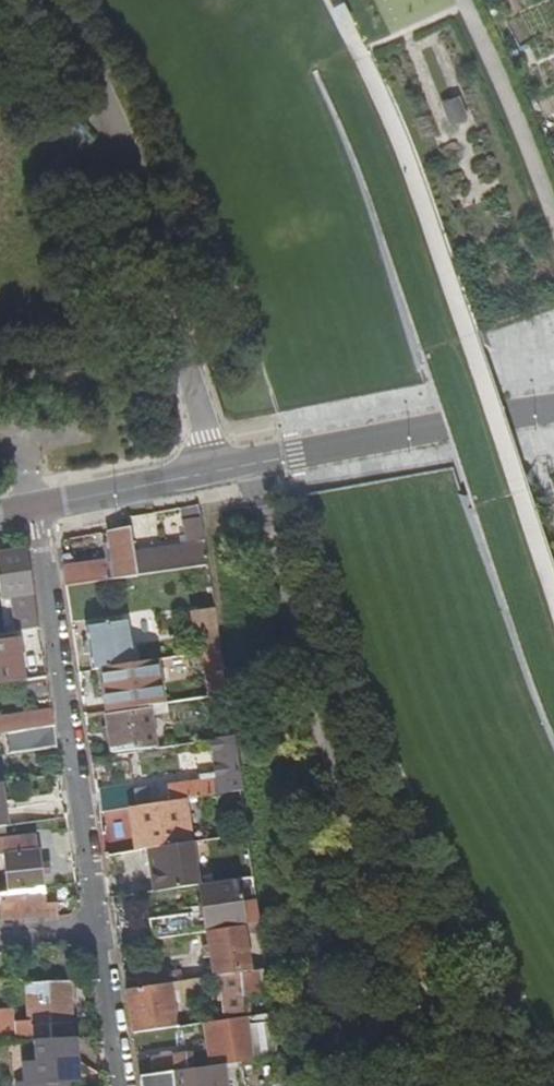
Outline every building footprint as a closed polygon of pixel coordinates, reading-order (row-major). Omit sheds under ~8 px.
[(200,518),(183,521),(186,544),(137,552),(141,574),(207,564),(200,518)] [(137,576),(130,528),(108,532),(110,542),(113,560),(115,579),(137,576)] [(104,543),(107,561),(108,561),(113,560),(110,542),(104,543)] [(22,632),(40,629),(27,551),(0,555),(0,585),(2,599),(17,596),(22,632)] [(107,561),(64,567),(67,587),(111,580),(108,561),(107,561)] [(215,625),(214,609),(191,612),(193,628),(203,627),(207,654),(210,653),(221,651),(217,624),(215,625)] [(127,622),(86,628),(92,672),(101,670),(134,665),(127,622)] [(24,681),(19,640),(0,643),(0,685),(24,681)] [(225,675),(221,651),(210,653),(216,696),(227,695),(225,675)] [(101,670),(107,712),(148,706),(147,694),(152,693),(151,687),(145,688),(142,664),(134,665),(101,670)] [(229,706),(227,695),(216,696),(209,697),(211,709),(229,706)] [(166,703),(148,706),(149,709),(107,715),(113,755),(156,749),(151,716),(167,713),(166,703)] [(50,728),(54,728),(52,711),(0,719),(0,735),(50,728)] [(210,728),(212,742),(234,738),(232,725),(210,728)] [(50,728),(0,735),(0,747),(9,745),(10,755),(53,748),(50,728)] [(184,800),(241,791),(234,738),(212,742),(215,774),(216,781),(201,783),(135,792),(133,784),(97,789),(98,795),(101,812),(133,808),(184,800)] [(200,776),(201,783),(216,781),(215,774),(200,776)] [(184,800),(133,808),(139,851),(149,850),(190,844),(184,800)] [(0,909),(1,920),(57,916),(56,905),(45,906),(41,875),(40,865),(37,836),(0,841),(0,856),(5,855),(9,893),(0,894),(0,905),(0,909)] [(156,892),(201,886),(195,843),(190,844),(149,850),(156,892)] [(136,877),(137,853),(111,852),(109,876),(136,877)] [(49,864),(40,865),(41,875),(50,873),(49,864)] [(247,887),(255,886),(254,878),(245,879),(247,887)] [(151,919),(153,937),(244,924),(238,880),(201,886),(204,912),(151,919)] [(248,943),(246,928),(208,934),(216,982),(222,981),(252,976),(250,959),(248,943)] [(211,1020),(206,983),(170,989),(167,971),(136,976),(139,994),(128,996),(134,1038),(178,1031),(174,1006),(189,1004),(192,1022),(211,1020)] [(259,987),(269,985),(267,974),(252,976),(222,981),(225,1017),(246,1016),(244,1001),(261,998),(259,987)] [(15,1023),(16,1043),(36,1042),(66,1040),(74,1039),(70,981),(28,984),(29,1022),(15,1023)] [(16,1043),(15,1023),(15,1015),(0,1016),(0,1044),(16,1043)] [(260,1028),(275,1025),(273,1016),(205,1026),(211,1068),(253,1062),(251,1051),(261,1049),(259,1039),(262,1039),(260,1028)] [(67,1055),(76,1055),(75,1039),(74,1039),(66,1040),(67,1055)] [(36,1042),(37,1065),(25,1066),(26,1082),(20,1083),(20,1085),(70,1085),(69,1073),(74,1072),(77,1069),(76,1055),(67,1055),(66,1040),(36,1042)] [(266,1047),(268,1063),(280,1061),(277,1045),(266,1047)] [(190,1058),(152,1063),(154,1079),(192,1074),(190,1058)] [(142,1064),(145,1081),(154,1079),(152,1063),(142,1064)] [(141,1081),(142,1085),(247,1085),(245,1066),(192,1074),(154,1079),(145,1081),(141,1081)]
